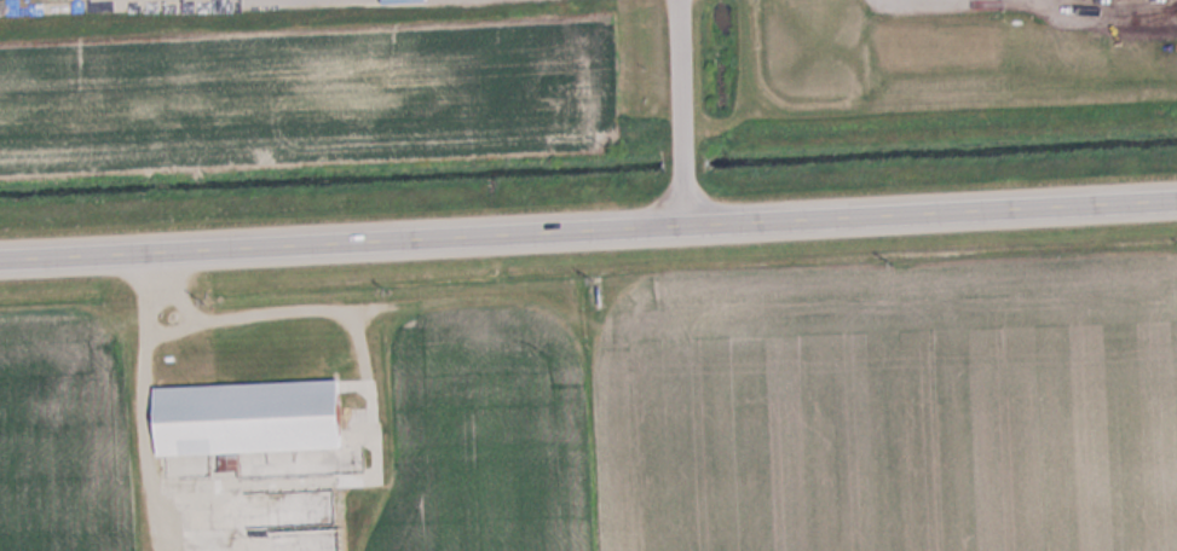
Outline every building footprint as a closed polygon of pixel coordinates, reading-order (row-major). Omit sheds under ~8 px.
[(332,380),(144,388),(147,457),(335,450),(332,380)]
